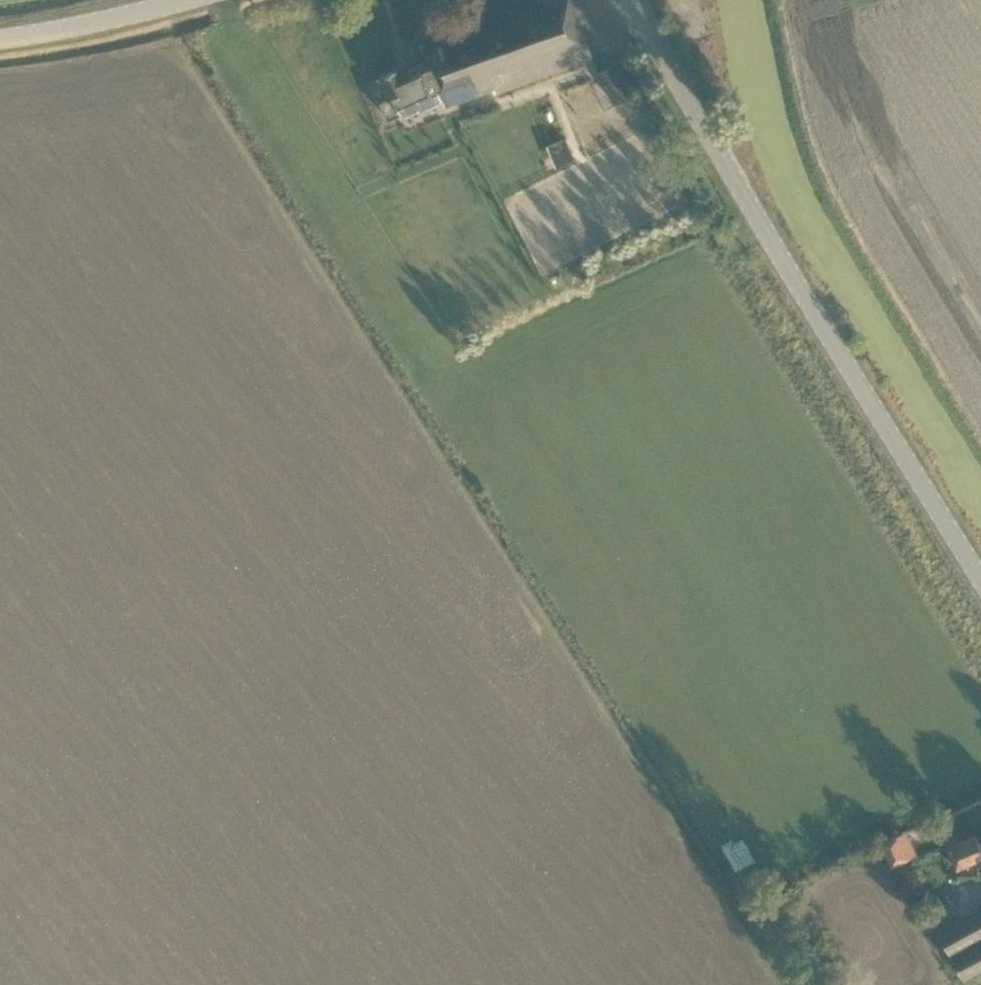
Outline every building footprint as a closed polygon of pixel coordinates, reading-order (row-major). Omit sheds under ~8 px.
[(572,0),(503,0),(426,26),(428,32),(419,35),(428,59),(404,70),(402,64),(380,74),(389,96),(380,99),(388,117),(402,111),(403,113),(419,106),(420,108),(443,98),(445,104),(493,87),(495,92),(594,57),(572,0)] [(631,92),(615,63),(599,72),(615,101),(631,92)] [(878,840),(890,866),(918,853),(906,829),(899,832),(898,830),(878,840)] [(976,833),(948,846),(958,868),(980,857),(980,844),(976,833)] [(936,928),(951,955),(942,960),(954,982),(963,977),(964,978),(980,968),(980,902),(936,928)]
